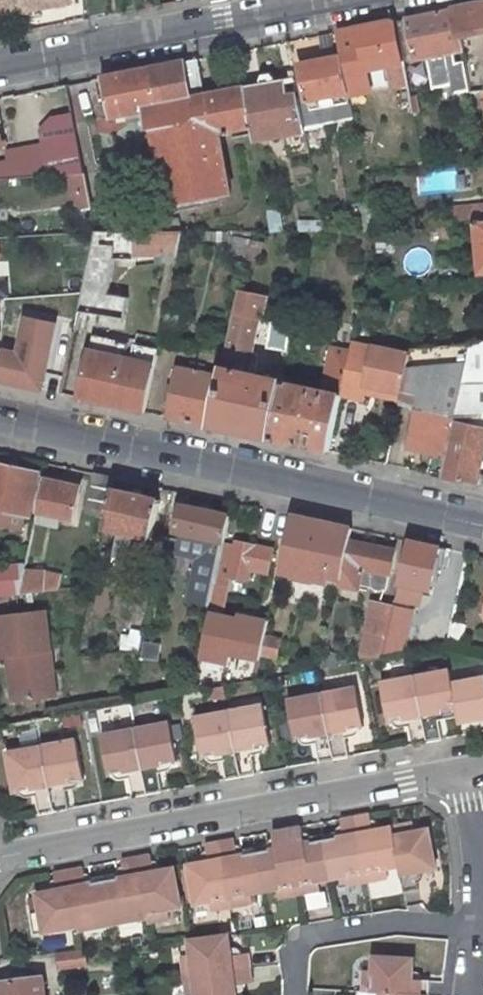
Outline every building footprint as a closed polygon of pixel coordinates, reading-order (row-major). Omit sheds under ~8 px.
[(22,11),(21,7),(27,6),(28,10),(71,2),(71,0),(0,0),(0,15),(22,11)] [(455,10),(460,37),(482,33),(481,27),(482,27),(482,4),(455,10)] [(455,10),(407,18),(415,59),(463,50),(460,37),(455,10)] [(407,18),(396,21),(404,61),(404,62),(415,59),(407,18)] [(336,32),(319,35),(324,60),(340,56),(340,53),(336,32)] [(340,53),(340,56),(348,95),(349,95),(351,105),(373,101),(362,48),(340,53)] [(324,60),(300,64),(306,100),(300,101),(305,127),(354,118),(351,105),(349,95),(348,95),(340,56),(324,60)] [(404,61),(391,64),(401,115),(414,112),(405,70),(404,62),(404,61)] [(185,62),(102,78),(110,118),(146,111),(150,131),(153,130),(167,206),(210,198),(191,98),(185,62)] [(420,67),(405,70),(414,112),(428,110),(420,67)] [(286,80),(246,88),(254,126),(252,127),(254,141),(305,132),(305,127),(300,101),(299,96),(289,98),(286,80)] [(67,85),(35,91),(45,149),(50,176),(85,173),(67,85)] [(246,88),(191,98),(210,198),(231,195),(219,134),(252,127),(254,126),(246,88)] [(471,92),(475,112),(482,111),(482,100),(481,91),(471,92)] [(11,152),(14,178),(50,176),(45,149),(11,152)] [(464,195),(452,196),(453,208),(465,206),(464,195)] [(117,199),(91,205),(96,231),(123,232),(117,199)] [(453,208),(455,224),(476,222),(482,221),(482,205),(465,206),(453,208)] [(180,218),(169,220),(171,231),(182,231),(180,218)] [(322,222),(299,222),(300,231),(324,231),(322,222)] [(123,232),(96,231),(90,259),(135,260),(135,254),(178,254),(183,231),(182,231),(171,231),(134,231),(134,233),(123,232)] [(250,240),(234,236),(230,253),(247,256),(250,240)] [(221,377),(211,427),(270,439),(282,382),(282,380),(255,374),(259,354),(250,352),(258,316),(260,316),(265,296),(240,291),(221,377)] [(62,394),(68,364),(67,364),(74,333),(55,329),(53,343),(35,340),(32,356),(0,350),(0,381),(62,394)] [(93,335),(80,398),(145,412),(158,352),(139,348),(133,356),(131,363),(126,361),(131,338),(116,335),(115,339),(93,335)] [(352,342),(341,395),(363,400),(364,395),(366,385),(402,393),(410,355),(352,342)] [(472,343),(457,413),(482,412),(482,342),(472,343)] [(410,355),(402,393),(400,401),(413,404),(412,407),(417,408),(409,447),(434,452),(430,470),(443,473),(457,413),(472,343),(412,349),(410,355)] [(171,402),(168,417),(211,427),(221,377),(178,368),(175,384),(171,402)] [(341,395),(282,382),(270,439),(329,452),(341,395)] [(175,384),(168,383),(165,400),(171,402),(175,384)] [(402,393),(366,385),(364,395),(400,402),(400,401),(402,393)] [(443,476),(477,484),(479,474),(482,454),(482,412),(457,413),(443,473),(443,476)] [(0,464),(0,510),(29,516),(39,472),(0,464)] [(116,477),(95,473),(86,513),(107,517),(113,489),(116,477)] [(63,483),(44,479),(36,511),(38,511),(60,516),(74,519),(80,493),(62,489),(63,483)] [(160,500),(113,489),(107,517),(105,528),(122,532),(134,534),(152,538),(160,500)] [(230,516),(182,505),(176,531),(195,536),(194,541),(209,544),(210,539),(225,542),(230,516)] [(60,516),(38,511),(36,522),(58,527),(60,516)] [(352,528),(291,515),(279,573),(294,576),(294,578),(313,582),(313,580),(328,583),(330,577),(341,579),(349,540),(352,528)] [(134,534),(122,532),(119,549),(118,549),(116,556),(129,559),(134,534)] [(395,551),(349,540),(341,579),(339,585),(359,590),(360,584),(386,589),(389,573),(390,574),(395,551)] [(447,548),(408,540),(399,584),(400,584),(395,606),(385,657),(416,651),(418,639),(409,637),(412,626),(415,611),(410,610),(410,603),(427,607),(429,596),(423,595),(424,589),(430,590),(435,568),(443,570),(447,548)] [(236,545),(225,542),(221,560),(214,592),(210,613),(223,615),(231,577),(248,581),(250,570),(269,574),(274,549),(237,541),(236,545)] [(221,560),(197,555),(190,587),(214,592),(221,560)] [(0,566),(0,596),(18,594),(24,570),(25,563),(0,566)] [(24,570),(18,594),(59,589),(62,574),(45,570),(24,570)] [(395,606),(373,601),(360,662),(385,658),(385,657),(395,606)] [(46,611),(0,616),(0,657),(8,657),(13,701),(47,697),(44,671),(53,670),(46,611)] [(207,625),(193,691),(224,685),(256,680),(265,637),(207,625)] [(421,628),(412,626),(409,637),(418,639),(421,628)] [(280,639),(266,636),(262,654),(276,657),(280,639)] [(339,655),(325,651),(321,668),(337,666),(339,655)] [(53,670),(44,671),(47,697),(56,696),(53,670)] [(416,677),(428,741),(442,739),(438,712),(456,709),(459,722),(457,708),(452,683),(450,670),(416,677)] [(453,683),(450,670),(452,683),(457,708),(459,722),(482,717),(482,678),(453,683)] [(410,727),(412,727),(415,744),(428,741),(416,677),(381,683),(389,721),(408,718),(410,727)] [(357,688),(322,694),(334,757),(334,759),(349,756),(344,730),(364,726),(357,688)] [(334,759),(334,757),(322,694),(288,700),(295,739),(315,735),(320,761),(334,759)] [(263,705),(229,711),(241,776),(256,773),(251,747),(271,743),(263,705)] [(229,711),(195,718),(202,756),(222,752),(227,779),(241,776),(229,711)] [(170,722),(136,729),(148,793),(162,791),(157,764),(177,761),(170,722)] [(136,729),(101,735),(109,774),(128,770),(133,796),(148,793),(136,729)] [(77,740),(42,746),(54,811),(69,808),(64,782),(84,778),(77,740)] [(42,746),(8,753),(15,791),(35,787),(40,814),(54,811),(42,746)] [(370,813),(356,816),(368,880),(388,877),(386,868),(399,866),(404,892),(405,892),(400,866),(393,827),(373,831),(370,813)] [(344,836),(325,840),(332,878),(345,876),(347,884),(368,880),(356,816),(341,818),(344,836)] [(413,823),(393,827),(400,866),(405,892),(419,889),(416,871),(436,868),(429,829),(415,832),(413,823)] [(302,826),(287,828),(299,893),(320,889),(318,881),(332,878),(325,840),(305,843),(302,826)] [(287,828),(273,831),(276,849),(257,852),(264,891),(277,888),(279,897),(299,893),(287,828)] [(234,838),(220,841),(232,906),(253,902),(251,893),(264,891),(257,852),(238,856),(234,838)] [(220,841),(206,844),(209,861),(189,865),(196,903),(210,901),(211,910),(232,906),(220,841)] [(151,854),(136,857),(148,917),(148,921),(169,917),(168,909),(181,906),(174,868),(154,872),(151,854)] [(125,877),(106,881),(114,923),(147,917),(148,921),(148,917),(136,857),(122,859),(125,877)] [(83,867),(69,869),(79,925),(80,930),(114,923),(106,881),(86,884),(83,867)] [(79,925),(69,869),(54,872),(57,890),(37,893),(41,911),(31,912),(35,934),(79,925),(79,930),(80,930),(79,925)] [(183,955),(185,976),(251,968),(249,953),(231,955),(228,935),(190,940),(191,954),(183,955)] [(86,949),(58,953),(60,968),(88,964),(86,949)] [(374,971),(365,970),(364,991),(429,994),(430,980),(412,979),(413,959),(374,957),(374,971)] [(185,976),(188,994),(236,994),(235,985),(253,982),(251,968),(185,976)] [(0,982),(0,987),(1,994),(45,994),(43,977),(0,982)]
